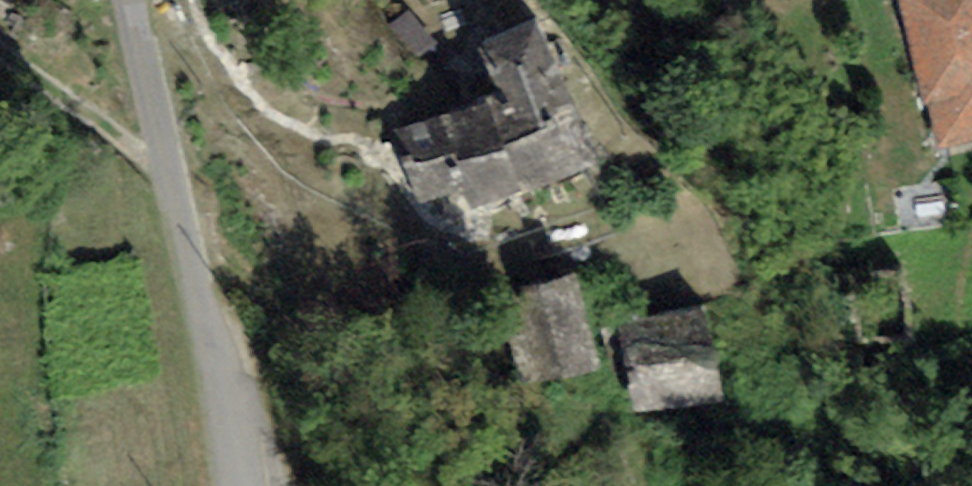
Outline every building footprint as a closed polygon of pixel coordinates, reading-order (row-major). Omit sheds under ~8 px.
[(937,148),(971,139),(971,0),(903,0),(937,148)] [(497,91),(392,131),(426,219),(596,154),(541,13),(476,38),(497,91)] [(575,267),(498,291),(527,381),(604,357),(575,267)] [(703,301),(617,320),(637,409),(723,389),(703,301)]
